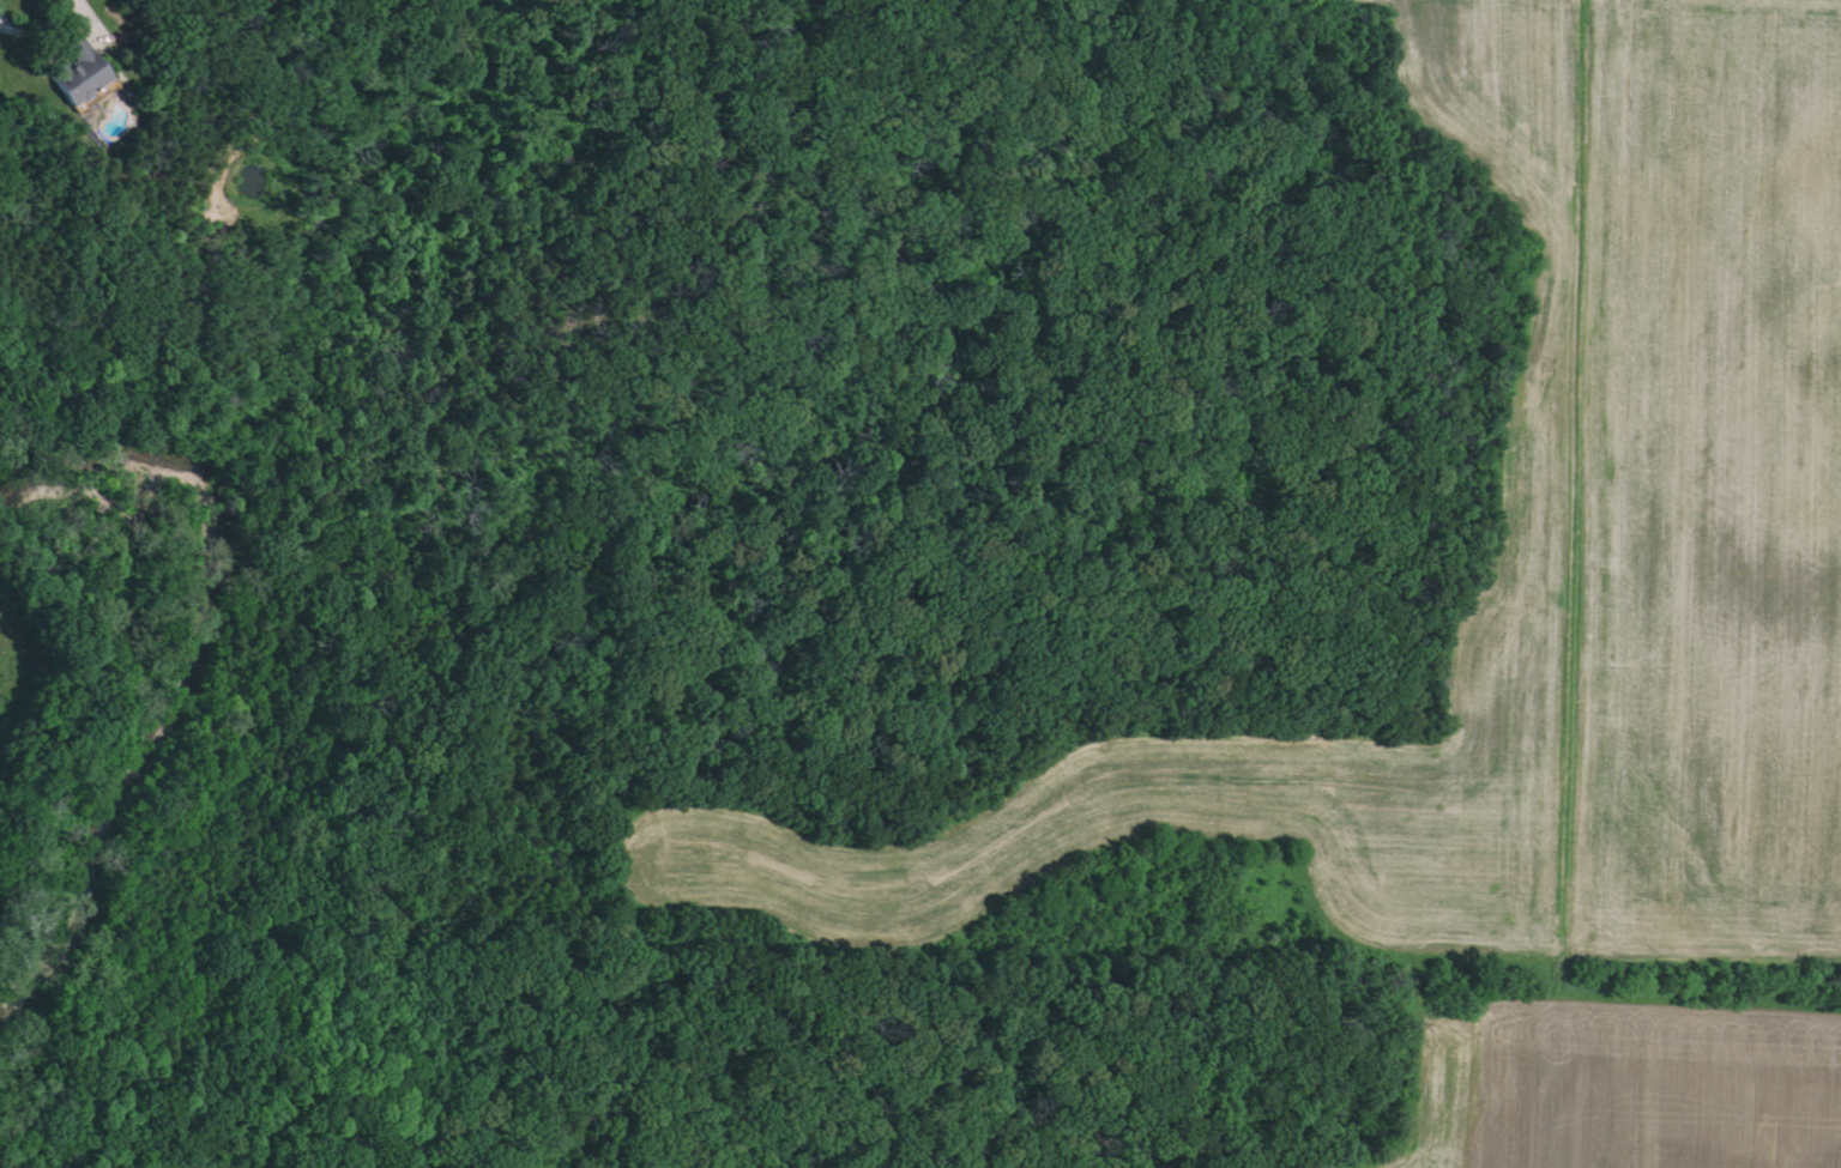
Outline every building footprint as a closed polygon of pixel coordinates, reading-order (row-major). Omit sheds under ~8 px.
[(115,86),(88,33),(68,44),(76,60),(54,71),(72,107),(115,86)]
